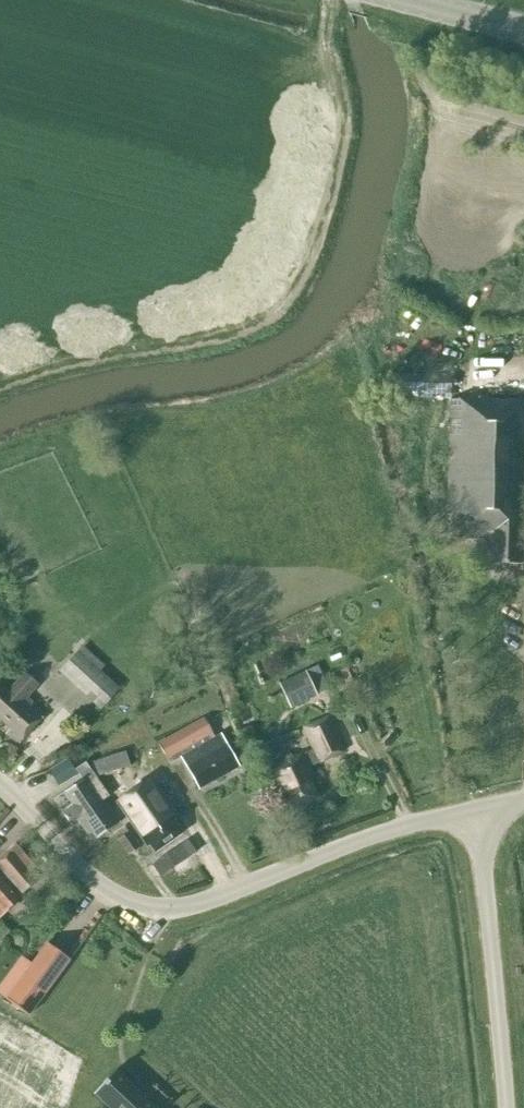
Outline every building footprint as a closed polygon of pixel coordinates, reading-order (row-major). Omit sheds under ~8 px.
[(393,373),(393,397),(450,399),(451,376),(393,373)] [(523,563),(523,526),(523,402),(452,400),(447,534),(490,536),(489,562),(523,563)] [(59,672),(100,710),(120,689),(100,671),(105,666),(83,646),(59,672)] [(279,684),(291,709),(327,692),(321,680),(312,685),(305,671),(279,684)] [(14,686),(9,691),(0,682),(0,719),(11,729),(7,734),(18,743),(44,713),(28,698),(39,685),(25,673),(14,686)] [(280,795),(284,793),(291,810),(319,798),(309,774),(313,772),(310,765),(318,761),(319,763),(345,752),(330,716),(304,727),(313,751),(269,769),(280,795)] [(222,734),(215,738),(205,719),(158,743),(169,764),(181,757),(199,789),(240,766),(222,734)] [(92,761),(97,777),(131,767),(127,751),(92,761)] [(49,771),(59,787),(78,775),(68,759),(49,771)] [(89,834),(93,832),(97,837),(121,822),(105,798),(109,796),(97,777),(88,763),(77,771),(83,780),(65,792),(73,805),(63,812),(70,823),(78,817),(89,834)] [(118,802),(139,833),(141,831),(155,851),(182,833),(172,817),(174,815),(151,780),(118,802)] [(125,826),(114,834),(116,836),(128,854),(129,854),(139,847),(125,826)] [(0,859),(0,915),(19,898),(18,897),(38,879),(30,870),(35,866),(15,845),(0,859)] [(48,942),(6,998),(28,1014),(70,958),(48,942)] [(114,1071),(93,1094),(109,1107),(155,1107),(114,1071)]
